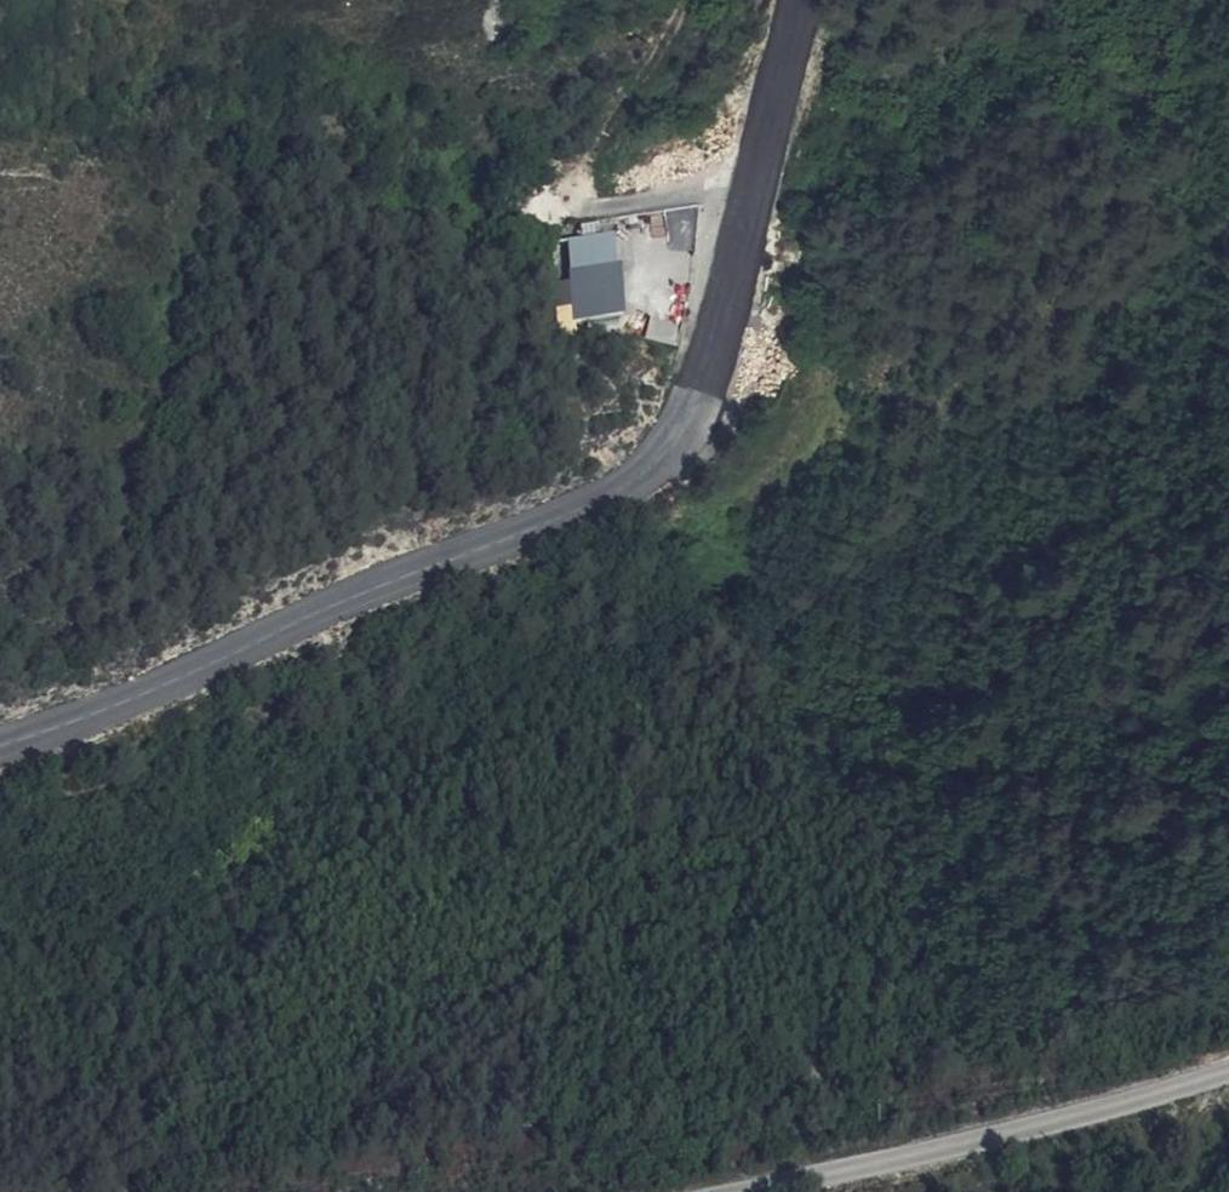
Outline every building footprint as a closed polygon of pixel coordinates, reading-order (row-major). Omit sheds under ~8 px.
[(639,235),(597,234),(596,265),(639,266),(639,235)] [(639,266),(596,265),(595,312),(642,313),(643,266),(639,266)] [(650,316),(646,338),(675,343),(679,321),(650,316)]
